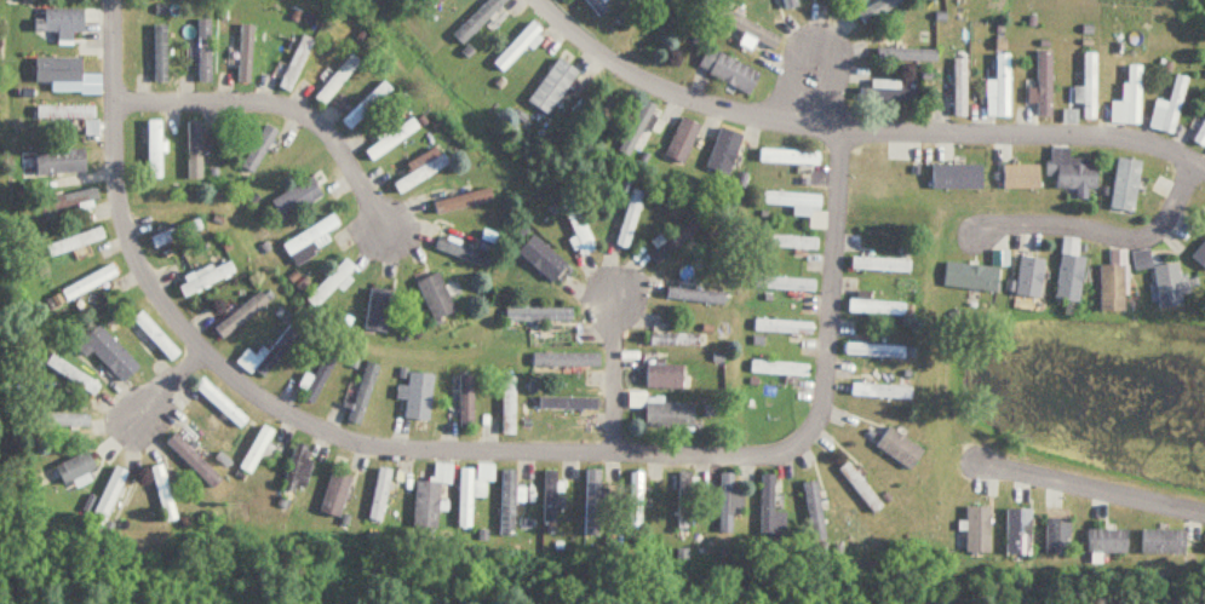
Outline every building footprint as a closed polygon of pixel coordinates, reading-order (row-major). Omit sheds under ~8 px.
[(459,46),(505,0),(484,0),(449,36),(459,46)] [(592,17),(608,5),(604,0),(579,0),(592,17)] [(796,4),(795,0),(779,0),(782,9),(796,4)] [(860,25),(903,0),(875,0),(853,12),(860,25)] [(86,32),(86,8),(45,8),(45,19),(37,19),(37,32),(59,32),(59,43),(75,43),(75,32),(86,32)] [(711,21),(771,49),(777,36),(717,8),(711,21)] [(213,81),(213,19),(199,19),(199,81),(213,81)] [(537,32),(527,22),(488,64),(499,73),(537,32)] [(156,52),(148,52),(148,71),(156,71),(156,82),(170,82),(170,23),(156,23),(156,52)] [(240,82),(253,82),(253,24),(240,24),(240,82)] [(274,87),(287,93),(311,40),(298,35),(274,87)] [(756,72),(704,47),(693,70),(746,95),(756,72)] [(872,61),(932,61),(932,49),(872,49),(872,61)] [(1048,118),(1048,52),(1033,52),(1033,118),(1048,118)] [(981,117),(1005,117),(1005,54),(991,54),(991,81),(981,81),(981,117)] [(1093,54),(1080,54),(1080,90),(1074,90),(1074,104),(1078,104),(1078,121),(1093,121),(1093,54)] [(356,64),(346,55),(309,98),(318,106),(356,64)] [(571,76),(551,62),(522,104),(542,118),(571,76)] [(1108,103),(1107,124),(1135,125),(1137,67),(1121,66),(1120,103),(1108,103)] [(1152,100),(1144,128),(1169,135),(1185,80),(1172,76),(1164,104),(1152,100)] [(867,88),(856,88),(856,102),(912,102),(912,89),(897,89),(897,80),(867,80),(867,88)] [(654,107),(640,100),(615,152),(629,159),(654,107)] [(97,106),(37,106),(37,119),(97,119),(97,106)] [(1201,148),(1204,140),(1204,111),(1189,142),(1201,148)] [(415,129),(406,117),(359,151),(368,163),(415,129)] [(188,121),(188,179),(204,179),(204,121),(188,121)] [(243,167),(256,173),(279,130),(267,124),(243,167)] [(739,135),(716,127),(702,169),(725,177),(739,135)] [(408,173),(387,183),(393,194),(444,169),(433,148),(403,164),(408,173)] [(1065,148),(1047,148),(1047,191),(1092,191),(1092,166),(1083,166),(1083,159),(1065,159),(1065,148)] [(86,149),(23,153),(24,176),(88,172),(86,149)] [(815,151),(756,151),(756,165),(815,165),(815,151)] [(1104,211),(1129,215),(1137,163),(1112,159),(1104,211)] [(924,190),(978,190),(978,166),(924,166),(924,190)] [(1034,190),(1034,166),(997,166),(997,190),(1034,190)] [(102,199),(98,187),(40,202),(44,214),(102,199)] [(642,193),(628,189),(612,244),(626,248),(642,193)] [(424,202),(427,216),(484,204),(481,190),(424,202)] [(817,195),(760,192),(759,204),(790,206),(789,216),(806,217),(805,228),(822,230),(823,213),(816,212),(817,195)] [(591,250),(568,198),(555,203),(578,256),(591,250)] [(285,247),(293,259),(342,225),(334,213),(285,247)] [(644,255),(652,265),(699,228),(691,218),(644,255)] [(205,230),(201,219),(152,236),(156,247),(205,230)] [(48,244),(51,256),(107,239),(104,227),(48,244)] [(563,266),(530,234),(513,253),(546,284),(563,266)] [(763,246),(810,251),(812,239),(764,234),(763,246)] [(487,258),(435,236),(430,249),(482,270),(487,258)] [(1186,257),(1204,273),(1204,272),(1204,236),(1186,257)] [(1094,267),(1094,313),(1121,313),(1121,251),(1105,251),(1105,267),(1094,267)] [(1050,303),(1074,306),(1080,259),(1056,256),(1050,303)] [(178,283),(185,298),(238,273),(231,259),(178,283)] [(1012,298),(1035,299),(1036,259),(1013,259),(1012,298)] [(846,272),(905,272),(905,260),(846,260),(846,272)] [(990,293),(992,268),(939,263),(937,289),(990,293)] [(61,291),(67,301),(119,275),(114,264),(61,291)] [(316,303),(344,278),(338,272),(311,297),(316,303)] [(429,321),(452,311),(434,273),(411,283),(429,321)] [(810,280),(751,276),(750,289),(809,293),(810,280)] [(720,293),(663,287),(662,300),(719,305),(720,293)] [(367,330),(388,332),(392,290),(371,288),(367,330)] [(842,314),(899,316),(899,303),(842,301),(842,314)] [(501,323),(569,323),(569,310),(501,310),(501,323)] [(808,334),(809,323),(750,321),(750,332),(808,334)] [(84,341),(125,383),(143,366),(102,324),(84,341)] [(264,377),(303,335),(293,326),(269,351),(265,347),(257,356),(250,350),(238,362),(252,375),(256,370),(264,377)] [(697,347),(697,335),(645,335),(645,347),(697,347)] [(839,358),(900,359),(900,346),(839,345),(839,358)] [(303,397),(317,404),(340,353),(330,349),(316,377),(313,376),(303,397)] [(103,384),(53,355),(45,367),(95,396),(103,384)] [(529,368),(595,368),(595,355),(529,355),(529,368)] [(360,424),(382,366),(370,361),(362,382),(355,380),(345,406),(354,410),(350,420),(360,424)] [(747,377),(804,377),(804,363),(747,363),(747,377)] [(641,389),(695,389),(695,364),(641,364),(641,389)] [(429,376),(403,373),(401,386),(394,385),(393,400),(402,401),(400,418),(424,421),(429,376)] [(469,376),(455,376),(455,428),(469,428),(469,376)] [(498,435),(512,435),(512,378),(498,378),(498,435)] [(234,423),(240,417),(205,384),(200,390),(234,423)] [(906,387),(846,385),(845,397),(905,400),(906,387)] [(593,411),(593,398),(527,398),(527,411),(593,411)] [(689,429),(689,401),(624,400),(624,409),(639,409),(639,428),(689,429)] [(276,430),(264,424),(242,469),(253,475),(276,430)] [(917,452),(883,427),(870,445),(904,470),(917,452)] [(224,478),(178,432),(168,443),(214,488),(224,478)] [(307,445),(290,441),(280,489),(298,493),(307,445)] [(58,463),(63,484),(98,474),(93,453),(58,463)] [(412,480),(410,527),(433,528),(435,483),(446,483),(448,463),(431,462),(430,481),(412,480)] [(833,470),(870,513),(879,505),(842,462),(833,470)] [(455,467),(454,527),(467,528),(468,496),(481,496),(481,481),(489,482),(490,463),(470,463),(470,467),(455,467)] [(152,468),(166,523),(179,520),(165,464),(152,468)] [(130,473),(116,466),(88,526),(102,532),(130,473)] [(389,470),(374,467),(364,518),(379,521),(389,470)] [(513,469),(497,469),(497,536),(513,536),(513,469)] [(582,535),(596,535),(595,469),(581,469),(582,535)] [(346,476),(328,470),(315,511),(334,517),(346,476)] [(539,523),(553,523),(553,470),(539,470),(539,523)] [(638,530),(638,472),(624,472),(624,530),(638,530)] [(690,472),(674,472),(674,530),(690,530),(690,472)] [(730,514),(739,514),(739,490),(730,490),(730,473),(716,473),(716,533),(730,533),(730,514)] [(756,475),(757,534),(782,534),(782,512),(771,512),(771,475),(756,475)] [(798,482),(807,542),(822,540),(812,480),(798,482)] [(962,509),(962,553),(985,553),(985,509),(962,509)] [(1025,509),(1002,509),(1002,554),(1025,554),(1025,509)] [(1041,554),(1065,554),(1065,519),(1041,519),(1041,554)] [(1123,553),(1123,529),(1083,529),(1083,553),(1123,553)] [(1181,530),(1137,530),(1137,555),(1181,555),(1181,530)]
